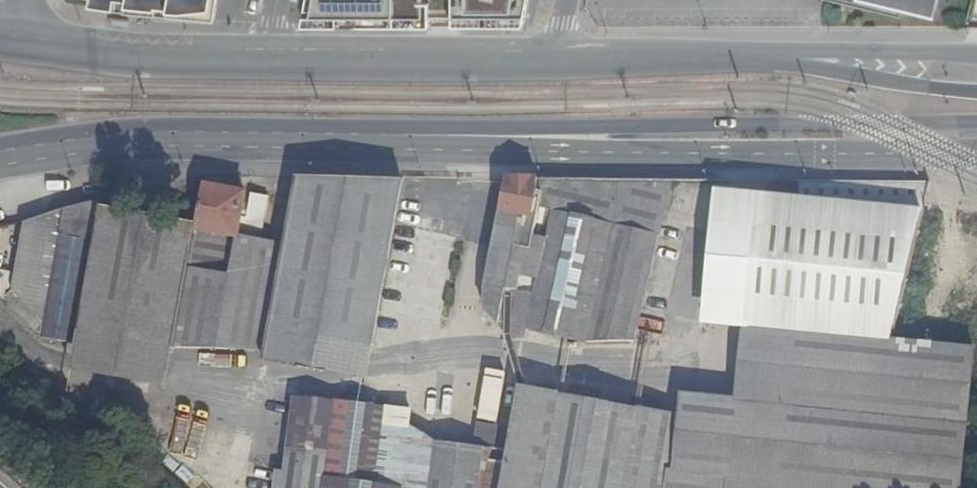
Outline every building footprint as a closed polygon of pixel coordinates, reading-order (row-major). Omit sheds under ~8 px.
[(219,15),(222,0),(137,0),(219,15)] [(307,16),(524,21),(528,0),(309,0),(307,16)] [(896,10),(899,0),(853,0),(896,10)] [(510,323),(537,330),(566,336),(587,341),(587,340),(625,178),(556,177),(551,176),(549,186),(537,183),(510,323)] [(393,232),(403,178),(295,177),(283,244),(264,350),(371,351),(393,232)] [(496,319),(509,321),(536,184),(537,178),(506,178),(487,284),(503,287),(496,319)] [(587,340),(637,339),(639,327),(673,178),(645,178),(625,178),(587,340)] [(245,193),(203,185),(195,224),(173,348),(176,348),(221,349),(252,350),(264,350),(283,244),(260,240),(268,197),(252,194),(249,210),(241,209),(245,193)] [(924,210),(714,189),(702,324),(890,340),(924,210)] [(61,210),(48,285),(84,291),(100,199),(62,208),(61,210)] [(195,224),(100,207),(75,345),(73,355),(171,357),(173,348),(195,224)] [(48,285),(61,210),(55,212),(23,223),(12,290),(42,323),(48,285)] [(566,336),(537,330),(536,343),(566,342),(566,336)] [(369,360),(371,351),(264,350),(263,360),(369,360)] [(965,486),(971,412),(976,357),(932,357),(771,359),(742,359),(738,399),(729,487),(965,487),(965,486)] [(498,421),(506,373),(490,370),(481,418),(498,421)] [(520,386),(503,487),(543,487),(561,394),(520,386)] [(738,399),(680,393),(677,413),(667,487),(729,487),(738,399)] [(638,407),(561,394),(543,487),(623,487),(638,407)] [(321,473),(331,400),(294,395),(287,453),(282,487),(319,487),(321,473)] [(334,400),(324,475),(374,482),(380,435),(382,420),(384,406),(334,399),(334,400)] [(324,477),(324,475),(334,400),(331,400),(321,473),(319,487),(322,487),(324,477)] [(677,413),(638,407),(623,487),(667,487),(677,413)] [(382,420),(380,435),(437,443),(438,428),(409,423),(382,420)] [(493,450),(481,449),(437,443),(380,435),(374,482),(324,475),(324,477),(372,483),(403,487),(486,487),(493,450)] [(481,449),(493,450),(494,441),(482,439),(481,449)] [(507,453),(493,450),(486,487),(501,487),(507,453)] [(403,487),(372,483),(324,477),(322,487),(403,487)]
